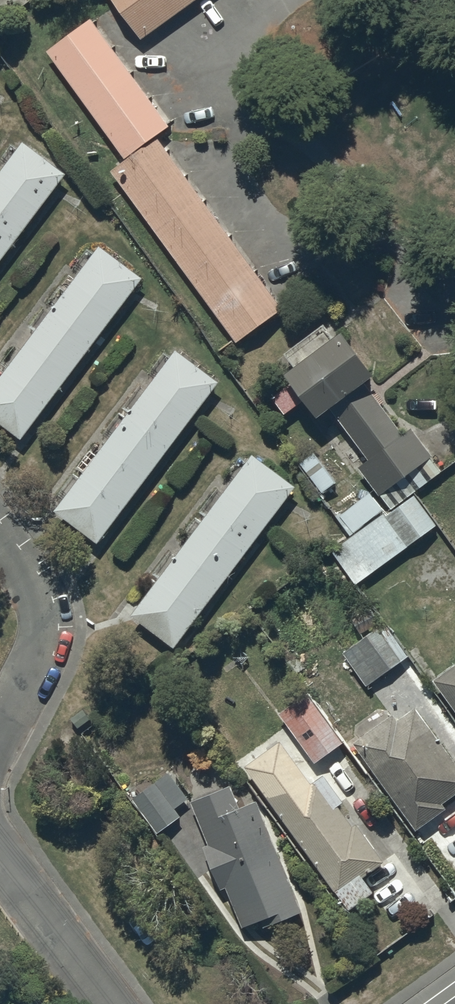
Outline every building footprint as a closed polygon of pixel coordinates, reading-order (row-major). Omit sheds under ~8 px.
[(143,28),(181,0),(122,0),(143,28)] [(160,104),(87,4),(45,34),(118,135),(160,104)] [(281,291),(162,122),(114,155),(234,325),(281,291)] [(67,171),(24,138),(0,170),(0,260),(67,171)] [(144,275),(101,242),(0,376),(0,420),(22,436),(144,275)] [(443,470),(433,456),(434,455),(413,426),(405,432),(366,377),(377,369),(346,326),(336,333),(326,321),(286,350),(295,363),(287,368),(295,379),(274,395),(286,412),(308,396),(320,411),(330,404),(359,443),(347,452),(354,461),(366,453),(369,457),(359,465),(380,494),(382,493),(392,508),(443,470)] [(99,541),(219,379),(176,347),(56,509),(99,541)] [(338,479),(316,449),(301,460),(323,490),(338,479)] [(176,645),(297,482),(255,451),(134,614),(176,645)] [(356,532),(385,510),(386,509),(371,489),(340,512),(356,532)] [(367,576),(438,522),(416,492),(388,513),(385,510),(356,532),(342,543),(367,576)] [(402,659),(401,657),(408,652),(388,625),(381,630),(377,625),(343,650),(368,685),(402,659)] [(435,677),(454,705),(454,663),(435,677)] [(309,690),(281,710),(317,761),(345,741),(309,690)] [(354,740),(419,829),(449,807),(445,801),(454,794),(454,756),(418,704),(400,717),(395,710),(354,740)] [(282,737),(246,763),(350,907),(376,889),(365,874),(387,859),(359,820),(354,823),(340,803),(345,799),(325,772),(314,781),(306,770),(314,764),(303,749),(295,755),(282,737)] [(171,770),(134,796),(159,830),(182,814),(177,807),(190,797),(171,770)] [(232,783),(193,799),(210,842),(204,844),(222,887),(228,884),(244,924),(262,917),(265,925),(303,910),(258,798),(241,805),(232,783)]
